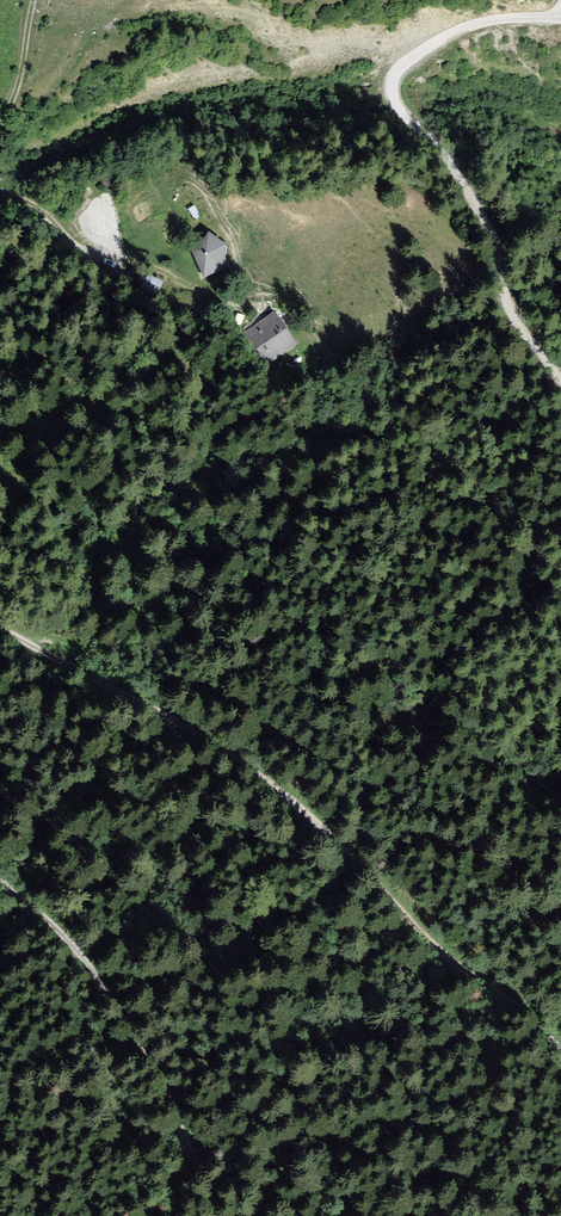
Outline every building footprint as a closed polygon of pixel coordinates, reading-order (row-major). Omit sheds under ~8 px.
[(217,239),(212,236),(205,243),(201,240),(192,250),(204,279),(225,270),(229,248),(217,239)] [(295,344),(275,313),(242,334),(262,365),(295,344)]
